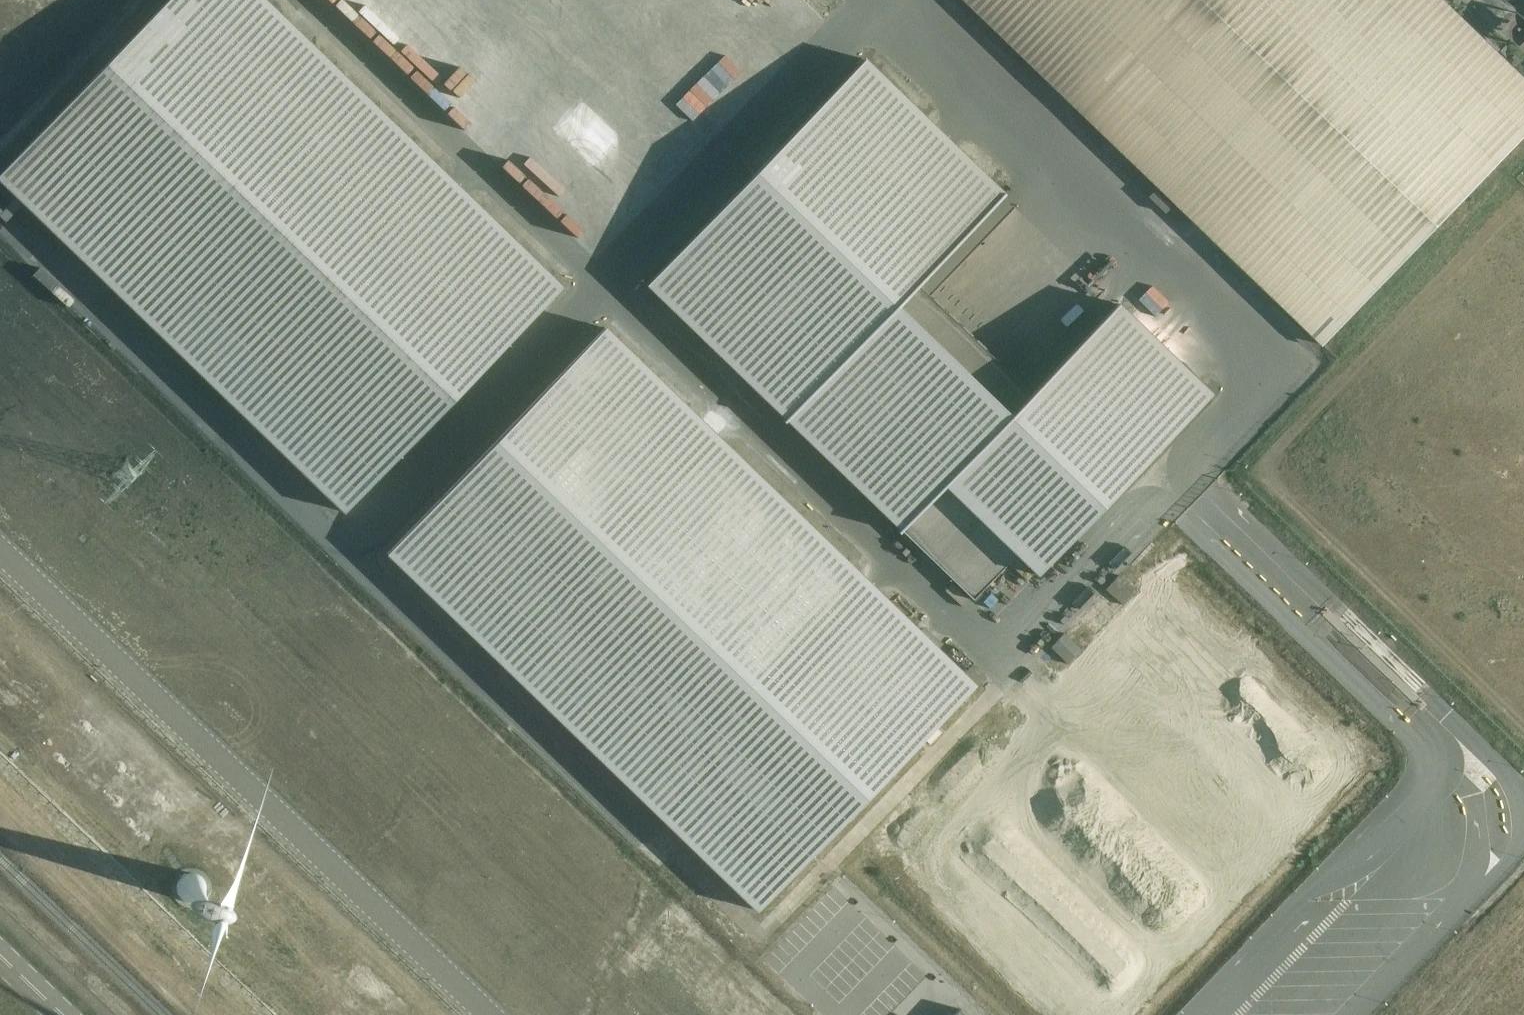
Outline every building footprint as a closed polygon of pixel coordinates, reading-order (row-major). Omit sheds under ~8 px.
[(0,173),(0,181),(343,512),(561,286),(265,0),(167,0),(0,173)] [(1445,0),(967,0),(1195,220),(1333,353),(1523,155),(1523,77),(1445,0)] [(863,59),(645,284),(898,528),(899,528),(972,599),(1015,554),(1035,574),(1210,393),(1117,303),(1030,393),(916,283),(1003,193),(863,59)] [(604,327),(386,553),(755,910),(973,684),(880,594),(604,327)] [(935,726),(923,738),(929,744),(941,732),(935,726)] [(177,883),(176,887),(176,891),(177,895),(179,898),(182,901),(186,902),(190,903),(194,903),(197,902),(201,900),(203,897),(205,893),(206,889),(206,885),(204,882),(202,878),(199,876),(196,874),(192,873),(188,874),(184,875),(181,877),(179,880),(177,883)]
